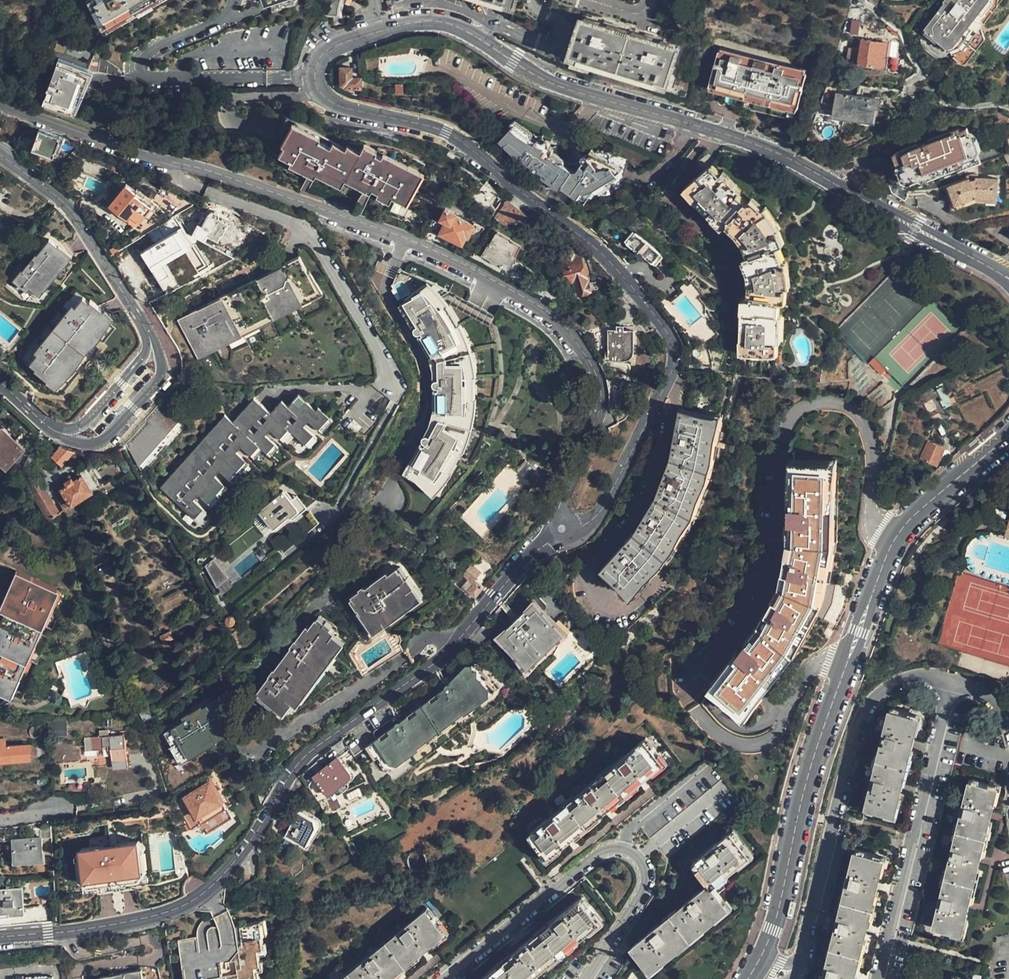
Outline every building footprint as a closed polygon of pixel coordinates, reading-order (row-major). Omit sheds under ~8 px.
[(86,0),(103,27),(151,0),(87,0),(86,0)] [(103,27),(107,34),(167,0),(151,0),(103,27)] [(271,0),(275,11),(296,3),(298,0),(272,0),(271,0)] [(921,39),(949,58),(956,55),(989,9),(990,0),(947,0),(947,1),(948,1),(921,39)] [(580,17),(571,53),(594,60),(667,79),(677,43),(580,17)] [(857,34),(859,21),(852,20),(850,33),(857,34)] [(861,40),(859,51),(858,63),(882,66),(886,44),(861,40)] [(858,63),(859,51),(848,49),(847,61),(858,63)] [(807,78),(804,77),(720,52),(707,99),(795,124),(807,78)] [(594,60),(571,53),(568,63),(592,69),(594,60)] [(120,73),(99,59),(99,60),(90,57),(83,74),(86,75),(93,73),(119,79),(120,75),(120,73)] [(76,104),(81,88),(86,75),(83,74),(55,64),(41,103),(73,113),(76,104)] [(358,80),(358,78),(350,79),(349,68),(338,68),(338,86),(343,87),(343,90),(359,90),(358,80)] [(93,92),(81,88),(76,104),(88,108),(93,92)] [(877,107),(878,100),(837,93),(833,115),(871,120),(873,107),(877,107)] [(273,155),(292,119),(283,115),(275,128),(264,151),(273,155)] [(401,202),(419,168),(423,161),(397,147),(384,144),(377,142),(375,146),(361,139),(355,151),(292,119),(273,155),(287,162),(302,170),(310,174),(325,182),(328,175),(341,182),(343,177),(357,184),(361,186),(371,191),(375,193),(389,200),(390,197),(401,202)] [(972,149),(979,145),(987,141),(984,132),(977,134),(969,141),(964,129),(958,131),(956,127),(923,139),(924,141),(914,145),(914,143),(894,150),(899,163),(889,166),(896,185),(905,190),(977,164),(972,149)] [(65,138),(39,128),(32,150),(48,156),(53,158),(56,149),(61,150),(65,138)] [(539,176),(551,163),(547,160),(551,155),(537,145),(534,148),(513,128),(501,140),(522,160),(520,163),(530,170),(530,171),(530,173),(531,175),(533,176),(535,176),(537,175),(539,176)] [(575,179),(551,163),(539,176),(584,207),(589,200),(585,197),(591,190),(597,195),(608,188),(606,184),(624,170),(608,164),(598,151),(594,154),(590,151),(587,157),(585,156),(583,158),(580,162),(583,164),(578,172),(580,173),(575,179)] [(302,170),(287,162),(285,166),(300,173),(302,170)] [(424,171),(419,168),(401,202),(406,205),(424,171)] [(300,173),(291,191),(300,194),(310,174),(302,170),(300,173)] [(787,292),(789,290),(787,263),(784,262),(781,250),(784,248),(779,236),(781,234),(766,213),(761,213),(754,205),(750,208),(743,201),(745,199),(728,179),(726,180),(717,170),(693,191),(702,202),(703,201),(718,219),(716,220),(726,231),(730,228),(738,237),(740,235),(750,248),(749,249),(753,259),(750,260),(753,271),(755,272),(756,289),(754,290),(753,303),(745,302),(744,317),(747,317),(746,339),(743,339),(743,354),(775,356),(776,343),(779,342),(781,318),(777,317),(779,305),(781,305),(786,305),(787,292)] [(328,175),(325,182),(337,188),(341,182),(328,175)] [(343,177),(341,182),(355,188),(357,184),(343,177)] [(950,187),(956,204),(976,197),(1000,203),(1001,179),(978,178),(977,180),(973,181),(972,179),(950,187)] [(26,186),(17,179),(9,191),(18,197),(26,186)] [(487,211),(498,194),(485,183),(471,199),(487,211)] [(126,185),(110,205),(126,218),(129,215),(140,222),(154,204),(137,189),(135,191),(126,185)] [(361,186),(348,211),(359,215),(371,191),(361,186)] [(389,200),(375,193),(373,198),(387,204),(389,200)] [(976,197),(956,204),(957,209),(977,203),(998,209),(1000,203),(976,197)] [(504,201),(494,217),(510,230),(511,231),(518,220),(521,221),(524,217),(504,201)] [(154,204),(140,222),(143,225),(158,206),(154,204)] [(466,236),(472,224),(452,215),(453,213),(443,208),(438,218),(444,221),(438,233),(459,243),(463,235),(466,236)] [(222,234),(228,223),(218,218),(219,216),(219,213),(217,211),(213,210),(210,213),(207,219),(203,217),(198,230),(217,240),(220,233),(222,234)] [(256,216),(246,212),(244,225),(254,230),(256,216)] [(129,215),(126,218),(136,226),(140,222),(129,215)] [(509,254),(514,245),(505,240),(505,238),(495,233),(490,243),(489,243),(488,244),(487,244),(481,254),(505,268),(511,256),(509,254)] [(660,255),(637,233),(625,244),(637,254),(636,256),(642,261),(644,259),(651,266),(660,255)] [(67,261),(59,253),(62,249),(51,240),(23,271),(23,270),(15,279),(24,287),(26,285),(30,288),(34,284),(41,290),(67,261)] [(590,290),(579,254),(575,256),(573,250),(565,252),(565,255),(561,256),(562,259),(559,260),(567,288),(574,286),(577,295),(590,291),(590,290)] [(593,282),(584,252),(579,254),(590,290),(597,288),(595,281),(593,282)] [(177,320),(184,332),(199,360),(243,336),(322,294),(310,271),(307,272),(298,256),(177,320)] [(414,276),(399,270),(391,286),(403,305),(415,326),(410,330),(432,378),(432,417),(433,432),(447,431),(447,428),(466,428),(466,413),(469,413),(467,354),(441,309),(437,312),(420,282),(418,284),(414,276)] [(466,428),(447,428),(447,431),(477,431),(475,353),(467,340),(457,323),(442,296),(448,293),(414,276),(418,284),(420,282),(437,312),(441,309),(467,354),(469,413),(466,413),(466,428)] [(603,306),(617,295),(612,288),(610,287),(599,294),(603,306)] [(611,316),(627,305),(617,295),(603,306),(611,316)] [(49,380),(55,385),(63,375),(65,376),(79,358),(77,357),(87,345),(88,346),(103,328),(102,327),(109,318),(103,313),(104,311),(91,301),(89,302),(84,298),(76,307),(73,305),(34,352),(37,355),(29,365),(35,369),(33,371),(47,382),(49,380)] [(415,326),(403,305),(397,308),(410,330),(415,326)] [(623,358),(623,349),(633,349),(633,339),(632,338),(632,330),(608,330),(608,358),(623,358)] [(298,437),(310,404),(299,395),(289,406),(283,401),(271,413),(255,398),(234,422),(226,415),(161,487),(198,521),(263,448),(271,455),(292,431),(298,437)] [(949,411),(943,397),(935,400),(941,414),(949,411)] [(163,402),(125,443),(139,467),(177,423),(169,415),(172,411),(163,402)] [(317,410),(310,404),(298,437),(309,446),(333,419),(320,407),(317,410)] [(700,512),(716,464),(720,417),(680,412),(675,459),(663,495),(640,529),(624,545),(609,559),(637,589),(673,554),(700,512)] [(432,417),(405,479),(435,499),(477,431),(433,432),(432,417)] [(22,448),(2,429),(0,431),(0,459),(7,465),(22,448)] [(936,465),(943,449),(926,442),(919,458),(936,465)] [(68,448),(61,445),(51,456),(61,464),(73,450),(72,450),(68,448)] [(787,460),(787,466),(828,467),(826,540),(819,582),(829,584),(831,568),(836,543),(837,460),(787,460)] [(534,470),(525,462),(516,471),(525,479),(534,470)] [(828,467),(787,466),(786,536),(778,585),(754,628),(710,683),(741,708),(788,649),(808,613),(817,618),(825,602),(829,584),(819,582),(826,540),(828,467)] [(60,489),(64,497),(69,505),(98,487),(86,469),(79,473),(80,476),(60,489)] [(307,505),(298,494),(292,499),(283,488),(252,514),(269,535),(307,505)] [(39,492),(33,496),(47,520),(58,514),(45,493),(41,494),(39,492)] [(69,505),(64,497),(57,501),(62,510),(69,505)] [(318,525),(304,508),(284,524),(298,541),(318,525)] [(217,557),(205,564),(222,592),(234,586),(217,557)] [(481,589),(482,587),(475,581),(481,574),(470,564),(461,575),(471,582),(465,589),(475,597),(481,589)] [(52,589),(0,567),(0,692),(6,695),(52,589)] [(408,594),(414,589),(407,579),(403,582),(395,571),(379,582),(373,587),(372,585),(365,590),(363,589),(349,599),(357,610),(356,611),(369,630),(412,600),(408,594)] [(59,592),(52,589),(6,695),(14,698),(59,592)] [(522,665),(556,633),(530,605),(496,636),(522,665)] [(741,708),(710,683),(707,686),(746,718),(796,655),(817,618),(808,613),(788,649),(741,708)] [(256,694),(276,709),(278,710),(285,701),(290,705),(335,645),(327,639),(333,631),(321,624),(320,625),(313,620),(295,643),(293,641),(288,648),(290,649),(274,671),(272,669),(267,676),(269,677),(256,694)] [(395,768),(496,697),(499,687),(493,679),(493,678),(488,672),(489,669),(486,665),(463,664),(448,684),(446,683),(445,683),(444,683),(443,684),(442,684),(441,686),(441,687),(441,689),(398,720),(396,719),(395,719),(394,719),(393,720),(392,721),(392,722),(391,723),(391,725),(362,745),(371,757),(376,753),(388,768),(395,768)] [(0,692),(0,696),(13,701),(14,698),(6,695),(0,692)] [(190,714),(181,719),(183,722),(163,735),(172,749),(175,748),(183,759),(217,737),(216,736),(224,730),(218,720),(224,716),(214,701),(201,710),(201,711),(191,717),(190,714)] [(900,779),(908,749),(909,749),(914,731),(912,731),(915,717),(907,715),(907,714),(888,709),(865,805),(884,810),(892,811),(896,799),(897,799),(902,779),(900,779)] [(121,741),(104,742),(105,756),(107,777),(123,775),(121,741)] [(600,816),(612,807),(611,805),(636,785),(637,786),(652,774),(651,773),(661,764),(656,757),(658,756),(645,741),(529,835),(541,851),(543,850),(549,856),(559,848),(560,849),(575,837),(574,835),(599,815),(600,816)] [(105,756),(104,742),(78,744),(79,758),(105,756)] [(30,761),(30,747),(0,749),(0,763),(30,761)] [(327,795),(352,776),(338,758),(314,777),(327,795)] [(967,900),(975,868),(977,868),(981,853),(979,852),(987,820),(988,820),(993,802),(991,801),(994,788),(986,787),(987,785),(967,780),(931,925),(951,931),(951,929),(960,931),(963,917),(964,917),(969,900),(967,900)] [(200,796),(189,803),(194,812),(206,830),(230,815),(226,809),(228,808),(219,794),(217,796),(211,786),(200,794),(200,796)] [(194,812),(189,803),(184,806),(190,815),(194,812)] [(306,845),(315,825),(311,818),(296,811),(285,835),(306,845)] [(230,815),(206,830),(212,839),(235,824),(230,815)] [(714,918),(713,916),(727,905),(710,884),(723,874),(724,875),(737,864),(736,863),(747,854),(743,848),(744,847),(732,831),(692,863),(708,884),(630,947),(643,963),(645,962),(650,968),(661,960),(662,961),(677,948),(676,946),(702,926),(703,927),(714,918)] [(43,859),(41,837),(13,839),(15,861),(43,859)] [(141,862),(145,859),(141,857),(140,852),(144,849),(140,847),(124,849),(118,855),(103,857),(96,851),(82,853),(78,855),(82,857),(83,862),(79,865),(83,869),(84,880),(88,885),(101,884),(102,886),(126,884),(127,881),(137,880),(142,874),(141,862)] [(873,889),(875,890),(879,870),(877,870),(880,858),(873,856),(873,855),(861,852),(854,850),(830,945),(823,973),(821,978),(852,978),(855,969),(853,968),(861,937),(863,937),(867,922),(865,922),(873,889)] [(148,887),(145,859),(141,862),(142,874),(137,880),(127,881),(126,884),(102,886),(101,884),(88,885),(84,880),(83,869),(79,865),(81,893),(148,887)] [(23,887),(0,890),(0,913),(11,912),(12,921),(25,919),(23,887)] [(598,923),(592,917),(594,915),(581,900),(484,978),(530,978),(536,974),(537,976),(549,966),(547,965),(572,944),(574,945),(589,933),(588,931),(598,923)] [(438,927),(440,925),(427,909),(343,978),(390,978),(395,975),(394,974),(419,953),(420,954),(434,942),(434,941),(444,933),(438,927)] [(265,923),(258,924),(260,938),(262,938),(267,937),(265,923)] [(180,944),(187,978),(253,978),(252,975),(258,974),(256,966),(262,965),(262,963),(260,958),(259,949),(264,948),(264,944),(262,938),(260,938),(258,924),(243,927),(243,931),(235,933),(228,935),(180,944)] [(266,944),(264,944),(264,948),(259,949),(260,958),(268,956),(266,944)] [(256,966),(258,974),(252,975),(253,978),(261,978),(260,974),(266,972),(265,963),(262,963),(262,965),(256,966)] [(139,969),(99,977),(99,978),(141,978),(139,969)]
